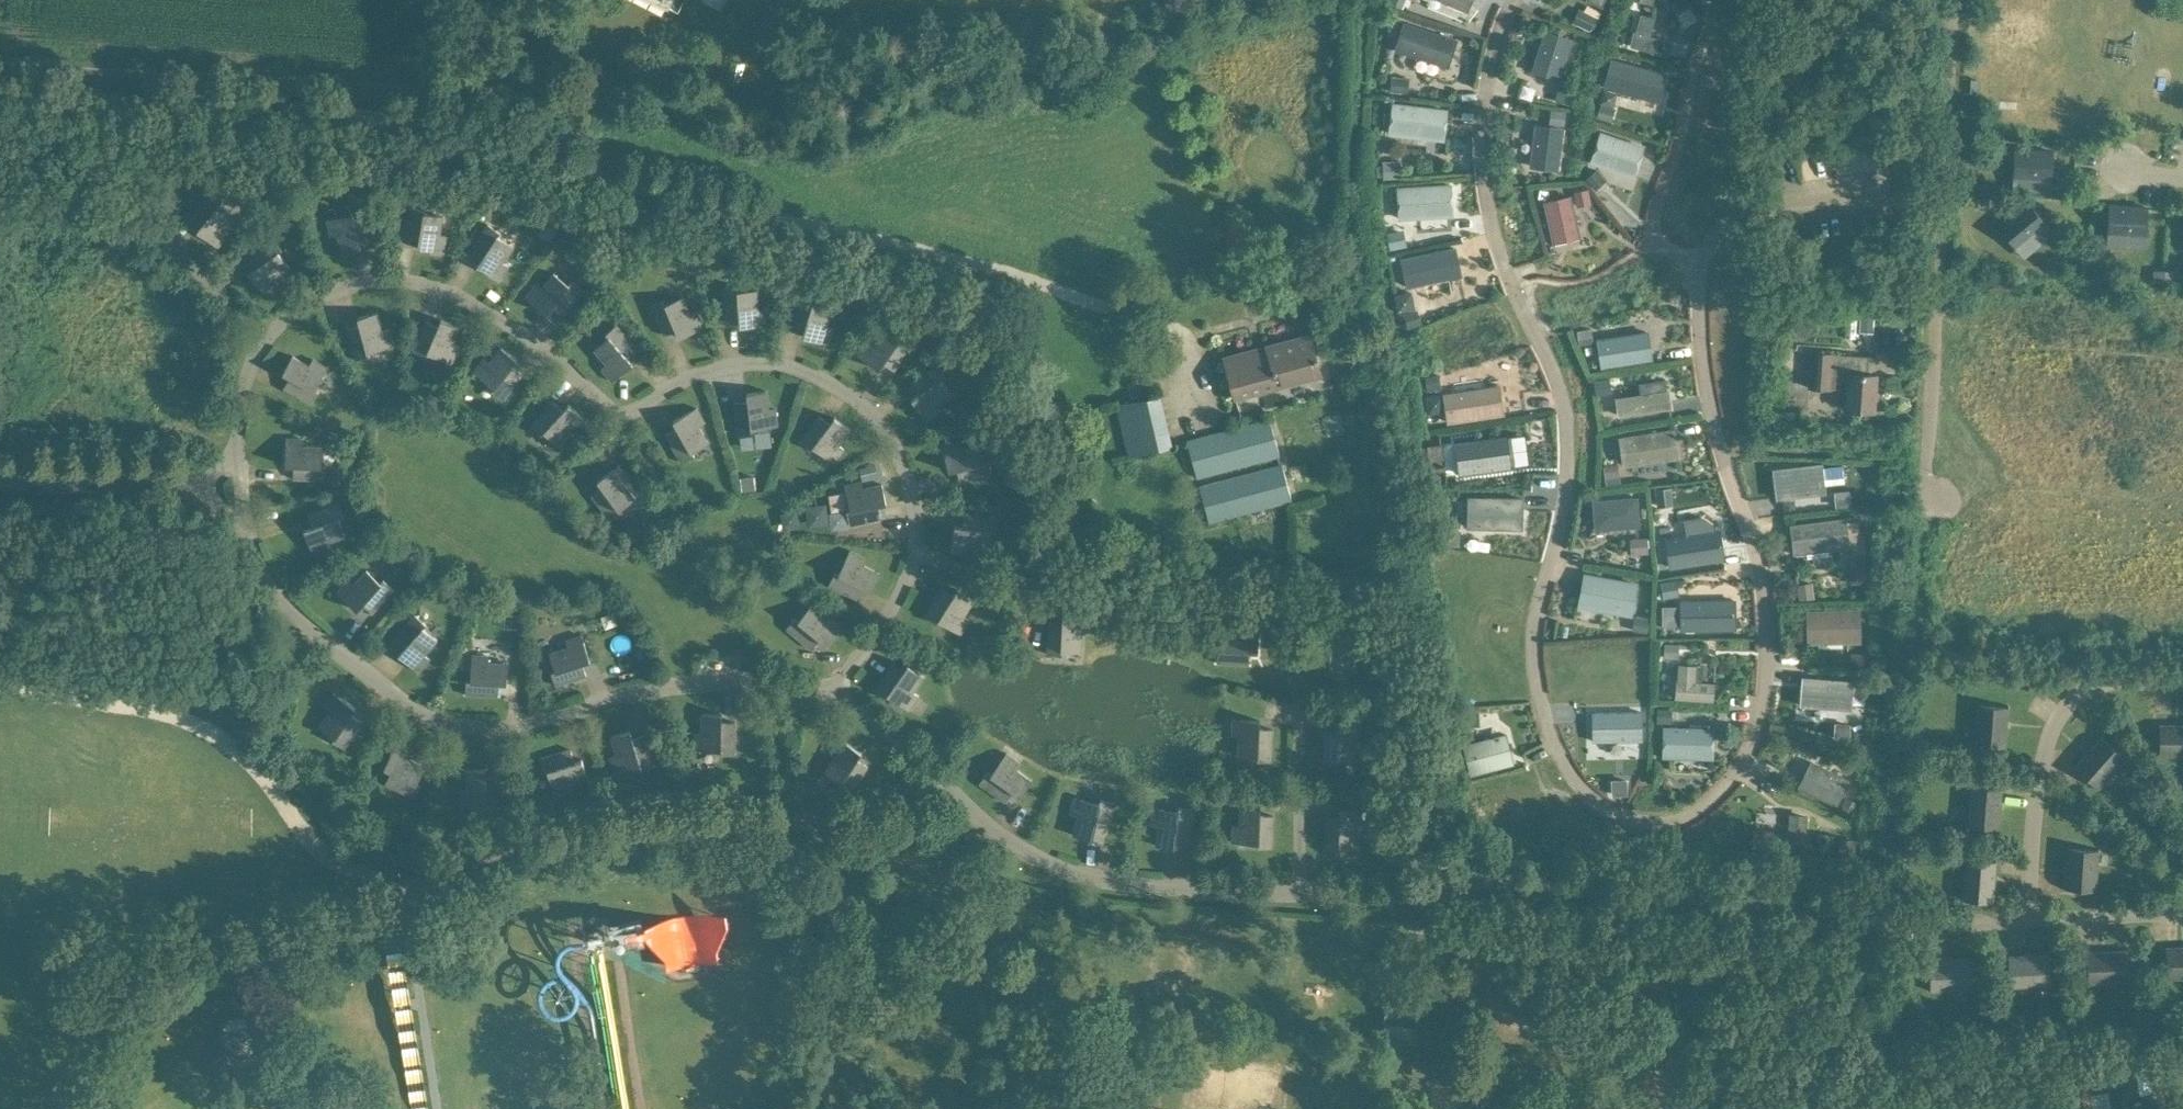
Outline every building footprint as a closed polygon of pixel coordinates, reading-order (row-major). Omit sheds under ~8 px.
[(661,16),(666,6),(678,11),(683,0),(630,0),(661,16)] [(725,0),(704,0),(720,8),(725,0)] [(1468,12),(1473,0),(1438,0),(1468,12)] [(1634,31),(1630,46),(1668,56),(1672,42),(1651,36),(1655,17),(1641,14),(1636,32),(1634,31)] [(1395,50),(1449,68),(1459,39),(1405,21),(1395,50)] [(1544,29),(1531,71),(1560,80),(1573,39),(1544,29)] [(1657,103),(1665,74),(1611,59),(1603,88),(1657,103)] [(1393,102),(1389,134),(1444,140),(1448,108),(1393,102)] [(1563,129),(1535,126),(1532,154),(1537,155),(1542,161),(1541,167),(1558,169),(1563,129)] [(1633,175),(1643,147),(1601,133),(1592,161),(1633,175)] [(2014,150),(2013,179),(2052,181),(2053,152),(2014,150)] [(1605,178),(1587,183),(1591,198),(1609,193),(1605,178)] [(1451,182),(1397,187),(1400,220),(1454,215),(1451,182)] [(1988,195),(1988,184),(1976,183),(1976,194),(1988,195)] [(211,190),(205,199),(191,216),(202,224),(197,230),(218,247),(229,233),(223,229),(235,214),(220,202),(222,199),(211,190)] [(1987,206),(1988,195),(1976,194),(1975,205),(1987,206)] [(1572,226),(1577,225),(1570,197),(1545,203),(1553,242),(1569,238),(1568,233),(1572,226)] [(2028,201),(1998,226),(2016,249),(2047,224),(2028,201)] [(2107,235),(2146,237),(2148,208),(2109,205),(2107,235)] [(372,238),(367,216),(365,206),(351,210),(352,214),(327,219),(331,236),(338,234),(342,253),(361,249),(359,241),(372,238)] [(411,206),(409,216),(406,238),(419,240),(418,248),(444,252),(447,236),(440,234),(443,215),(425,212),(425,208),(411,206)] [(488,224),(482,233),(470,251),(481,258),(477,265),(499,280),(508,266),(503,262),(513,246),(498,236),(500,232),(488,224)] [(273,238),(265,244),(247,257),(255,267),(249,272),(265,294),(278,284),(274,278),(290,267),(279,252),(282,249),(273,238)] [(1407,288),(1462,277),(1456,247),(1401,258),(1407,288)] [(2164,279),(2164,268),(2152,267),(2152,279),(2164,279)] [(2175,280),(2176,268),(2164,268),(2164,279),(2175,280)] [(542,288),(536,284),(526,297),(547,314),(552,307),(563,315),(582,290),(571,281),(568,284),(554,273),(542,288)] [(723,287),(724,297),(725,319),(738,319),(739,327),(765,325),(765,308),(757,309),(757,289),(738,290),(738,286),(723,287)] [(1411,292),(1394,295),(1398,312),(1415,309),(1411,292)] [(801,294),(798,303),(792,324),(804,328),(802,336),(828,344),(833,328),(826,325),(831,307),(814,302),(815,298),(801,294)] [(703,327),(697,311),(690,314),(683,296),(666,303),(664,300),(651,305),(663,335),(675,330),(678,337),(703,327)] [(1418,311),(1404,315),(1408,328),(1422,324),(1418,311)] [(368,352),(393,345),(388,329),(382,330),(377,312),(358,317),(360,325),(347,329),(356,360),(369,356),(368,352)] [(426,321),(417,341),(413,351),(426,357),(428,353),(452,363),(458,347),(452,345),(459,326),(441,319),(438,326),(426,321)] [(623,332),(616,324),(605,333),(608,337),(594,349),(606,363),(601,368),(612,381),(633,364),(627,357),(637,349),(623,332)] [(872,344),(866,340),(856,354),(879,369),(883,363),(894,370),(913,344),(901,335),(898,339),(883,328),(872,344)] [(1653,361),(1649,331),(1597,339),(1602,369),(1653,361)] [(1235,398),(1321,374),(1310,334),(1224,358),(1235,398)] [(484,358),(474,372),(494,387),(491,391),(503,400),(522,374),(512,366),(517,359),(501,347),(490,362),(484,358)] [(1812,352),(1811,374),(1810,388),(1830,389),(1830,388),(1847,390),(1846,409),(1874,411),(1876,374),(1868,374),(1869,356),(1812,352)] [(315,389),(327,367),(312,359),(309,365),(292,356),(283,373),(290,377),(283,388),(312,404),(319,391),(315,389)] [(937,365),(929,371),(910,383),(918,394),(911,398),(926,421),(941,411),(937,405),(952,394),(942,379),(945,377),(937,365)] [(1624,369),(1608,371),(1609,385),(1625,384),(1624,369)] [(1443,394),(1448,424),(1505,415),(1501,385),(1443,394)] [(1672,408),(1669,390),(1615,398),(1618,417),(1672,408)] [(734,403),(737,424),(738,434),(753,433),(752,429),(777,426),(775,409),(768,410),(766,391),(747,393),(747,401),(734,403)] [(1160,395),(1115,405),(1127,456),(1172,446),(1160,395)] [(553,401),(538,418),(531,425),(542,435),(544,432),(563,449),(575,437),(570,432),(583,418),(568,404),(562,410),(553,401)] [(699,426),(705,422),(696,407),(673,421),(677,428),(665,434),(681,462),(694,455),(692,451),(708,442),(699,426)] [(819,415),(805,433),(799,441),(811,450),(813,446),(833,462),(844,449),(838,444),(850,429),(834,417),(829,423),(819,415)] [(1270,418),(1186,441),(1199,486),(1209,522),(1292,500),(1282,464),(1225,479),(1223,471),(1280,456),(1270,418)] [(1308,419),(1295,422),(1298,436),(1311,433),(1308,419)] [(1624,467),(1680,459),(1675,429),(1620,437),(1624,467)] [(1503,437),(1452,443),(1455,476),(1506,471),(1503,437)] [(303,446),(303,439),(286,438),(285,465),(294,465),(293,478),(325,479),(326,465),(322,465),(322,446),(303,446)] [(960,448),(959,441),(942,445),(949,471),(957,469),(960,482),(991,474),(988,460),(984,461),(979,443),(960,448)] [(1442,444),(1427,446),(1429,460),(1444,458),(1442,444)] [(1824,467),(1823,463),(1774,468),(1778,498),(1827,493),(1826,484),(1824,467)] [(619,465),(601,478),(597,481),(602,487),(591,495),(610,521),(622,512),(620,509),(635,498),(623,483),(629,478),(619,465)] [(861,481),(845,485),(850,510),(846,511),(849,525),(881,518),(878,505),(886,503),(882,484),(863,488),(861,481)] [(1522,497),(1466,496),(1467,529),(1521,529),(1522,497)] [(1641,527),(1639,497),(1593,500),(1595,531),(1641,527)] [(338,503),(328,506),(308,513),(312,526),(304,529),(313,554),(329,548),(327,542),(345,535),(339,518),(343,516),(338,503)] [(955,525),(951,551),(967,554),(969,547),(988,550),(990,531),(995,532),(997,518),(965,513),(963,526),(955,525)] [(1849,548),(1846,517),(1790,524),(1793,555),(1849,548)] [(1459,530),(1445,530),(1444,545),(1459,546),(1459,530)] [(1725,560),(1721,530),(1665,538),(1670,568),(1725,560)] [(865,558),(849,551),(839,573),(835,572),(829,585),(858,599),(863,587),(871,590),(879,572),(862,564),(865,558)] [(1884,569),(1884,551),(1861,552),(1862,570),(1884,569)] [(354,584),(348,579),(337,592),(357,610),(363,604),(372,613),(394,588),(383,579),(380,582),(367,570),(354,584)] [(1589,606),(1631,613),(1636,584),(1585,575),(1581,594),(1580,594),(1578,605),(1589,607),(1589,606)] [(942,588),(924,616),(946,629),(948,626),(960,634),(969,619),(964,616),(974,599),(957,589),(953,596),(942,588)] [(1736,598),(1680,599),(1681,630),(1736,629),(1736,598)] [(843,623),(830,612),(825,618),(810,605),(799,619),(795,617),(786,628),(811,649),(819,639),(826,644),(843,623)] [(1858,606),(1804,607),(1805,642),(1859,640),(1858,606)] [(1081,632),(1088,632),(1089,615),(1062,614),(1062,622),(1049,621),(1047,654),(1062,654),(1062,650),(1080,651),(1081,632)] [(415,615),(408,623),(394,639),(404,648),(398,654),(418,671),(430,659),(424,654),(437,640),(423,628),(426,624),(415,615)] [(1259,625),(1242,624),(1242,631),(1223,630),(1222,648),(1217,648),(1217,662),(1249,664),(1250,651),(1258,651),(1259,625)] [(590,660),(583,639),(582,635),(566,640),(568,647),(549,652),(555,670),(551,671),(555,685),(586,675),(582,663),(590,660)] [(1670,658),(1687,661),(1689,648),(1672,646),(1670,658)] [(506,683),(508,663),(488,662),(488,655),(472,654),(470,680),(466,680),(465,694),(498,696),(499,683),(506,683)] [(913,691),(924,676),(907,664),(903,671),(892,663),(873,690),(885,698),(888,695),(909,709),(918,695),(913,691)] [(1676,680),(1675,699),(1713,701),(1715,683),(1696,682),(1697,666),(1678,664),(1677,680),(1676,680)] [(1800,705),(1852,710),(1855,680),(1803,675),(1800,705)] [(333,693),(324,707),(330,711),(319,727),(335,737),(332,740),(345,748),(362,721),(351,714),(356,707),(333,693)] [(1977,705),(1974,744),(2005,747),(2008,707),(1977,705)] [(1641,741),(1641,712),(1594,713),(1594,742),(1641,741)] [(695,733),(695,750),(720,750),(720,754),(735,754),(735,722),(722,722),(722,714),(702,714),(702,733),(695,733)] [(1273,729),(1259,728),(1260,720),(1233,719),(1232,736),(1239,736),(1238,755),(1257,756),(1256,761),(1271,761),(1273,729)] [(1325,729),(1324,762),(1338,762),(1338,758),(1364,759),(1365,742),(1358,742),(1359,723),(1339,722),(1338,730),(1325,729)] [(1712,724),(1660,722),(1659,755),(1711,757),(1712,724)] [(2160,755),(2182,755),(2182,725),(2160,724),(2160,755)] [(655,765),(652,755),(645,734),(633,738),(630,730),(612,736),(617,754),(610,756),(615,773),(640,765),(641,769),(655,765)] [(1514,762),(1507,734),(1465,745),(1472,773),(1514,762)] [(2102,737),(2075,767),(2098,787),(2125,758),(2102,737)] [(839,738),(830,752),(835,755),(825,772),(840,782),(838,785),(850,793),(868,766),(857,759),(861,752),(839,738)] [(396,744),(386,763),(384,768),(391,771),(385,783),(414,798),(421,785),(417,783),(425,766),(408,758),(411,751),(396,744)] [(570,749),(539,758),(544,772),(548,771),(555,795),(571,790),(569,783),(588,778),(582,759),(574,761),(570,749)] [(1006,753),(991,773),(988,771),(979,783),(1005,802),(1013,791),(1020,796),(1031,780),(1016,768),(1020,763),(1006,753)] [(1837,807),(1850,780),(1811,761),(1798,788),(1837,807)] [(501,808),(501,798),(499,776),(486,777),(486,769),(466,770),(467,789),(460,790),(461,807),(487,805),(487,809),(501,808)] [(1971,786),(1968,825),(1999,828),(2002,788),(1971,786)] [(1099,803),(1074,797),(1070,814),(1077,815),(1073,834),(1092,839),(1094,831),(1107,834),(1112,812),(1114,802),(1100,799),(1099,803)] [(1272,847),(1273,815),(1260,815),(1260,806),(1241,806),(1240,825),(1233,825),(1232,842),(1257,843),(1257,847),(1272,847)] [(1157,825),(1155,845),(1175,847),(1176,839),(1189,841),(1193,809),(1178,807),(1178,811),(1153,808),(1150,825),(1157,825)] [(1339,817),(1326,817),(1325,849),(1340,849),(1340,845),(1358,846),(1359,826),(1366,827),(1366,810),(1339,809),(1339,817)] [(1753,828),(1752,846),(1806,852),(1808,814),(1789,812),(1787,831),(1753,828)] [(2065,888),(2096,890),(2098,850),(2068,848),(2065,888)] [(1962,899),(1993,901),(1996,861),(1965,859),(1962,899)] [(742,954),(742,905),(671,905),(671,954),(742,954)] [(2166,947),(2168,978),(2182,977),(2182,946),(2166,947)] [(2128,981),(2127,950),(2087,952),(2089,983),(2128,981)] [(2050,984),(2048,954),(2008,956),(2010,986),(2050,984)] [(1971,988),(1969,958),(1929,959),(1931,990),(1971,988)] [(359,966),(327,974),(331,993),(364,985),(359,966)] [(256,1049),(261,1043),(263,1037),(264,1030),(262,1023),(257,1017),(252,1013),(245,1010),(238,1010),(231,1013),(225,1017),(221,1024),(219,1031),(220,1039),(223,1045),(229,1051),(236,1054),(243,1054),(250,1053),(256,1049)] [(2123,1077),(2107,1079),(2109,1094),(2125,1091),(2123,1077)]
